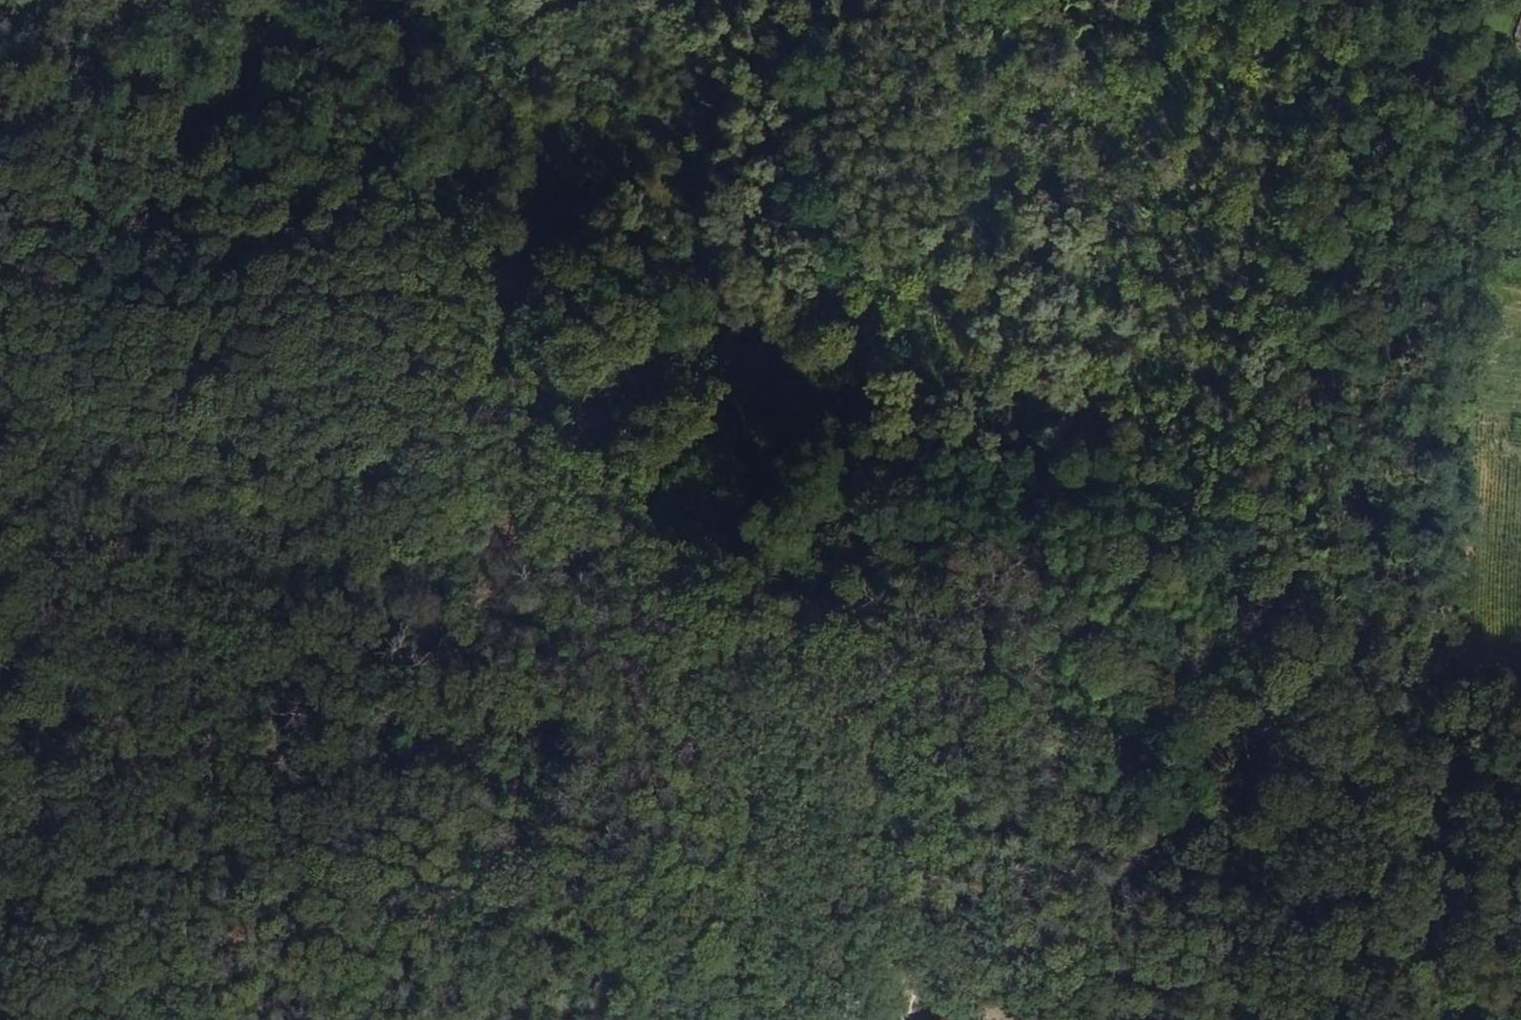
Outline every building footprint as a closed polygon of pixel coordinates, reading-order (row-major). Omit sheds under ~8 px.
[(1030,941),(1042,937),(1038,922),(1026,926),(1030,941)]
